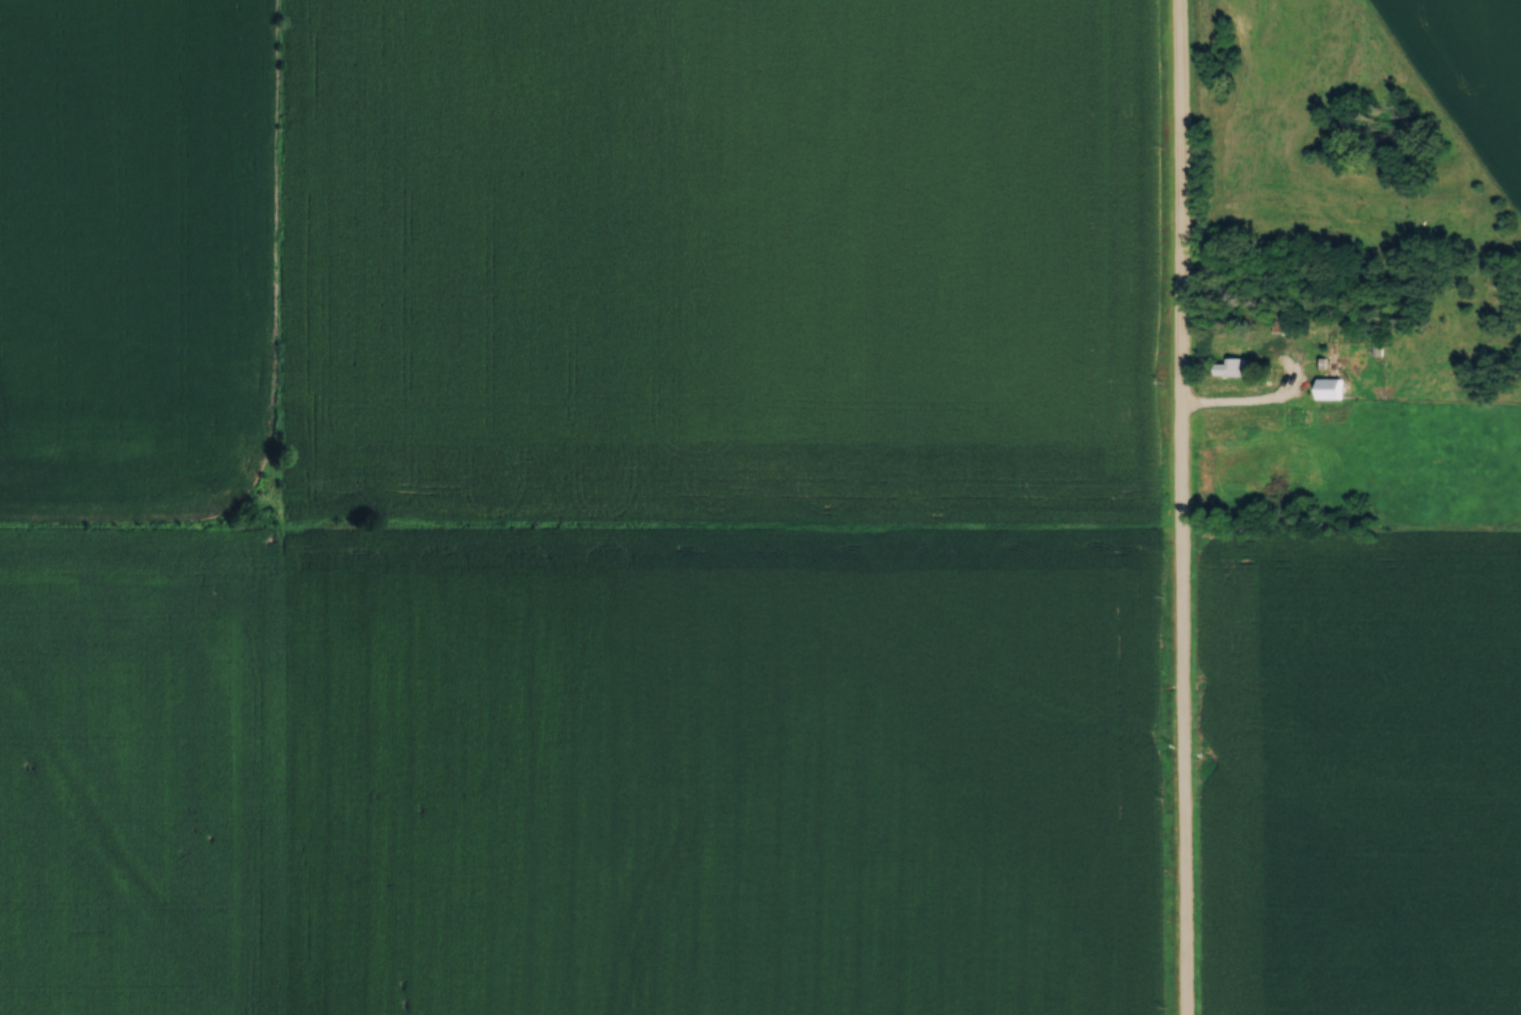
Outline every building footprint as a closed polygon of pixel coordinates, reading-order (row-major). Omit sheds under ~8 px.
[(1272,326),(1283,326),(1283,316),(1272,316),(1272,326)] [(1246,373),(1246,354),(1225,354),(1225,360),(1215,360),(1215,373),(1246,373)] [(1316,395),(1340,395),(1340,374),(1316,374),(1316,395)]
